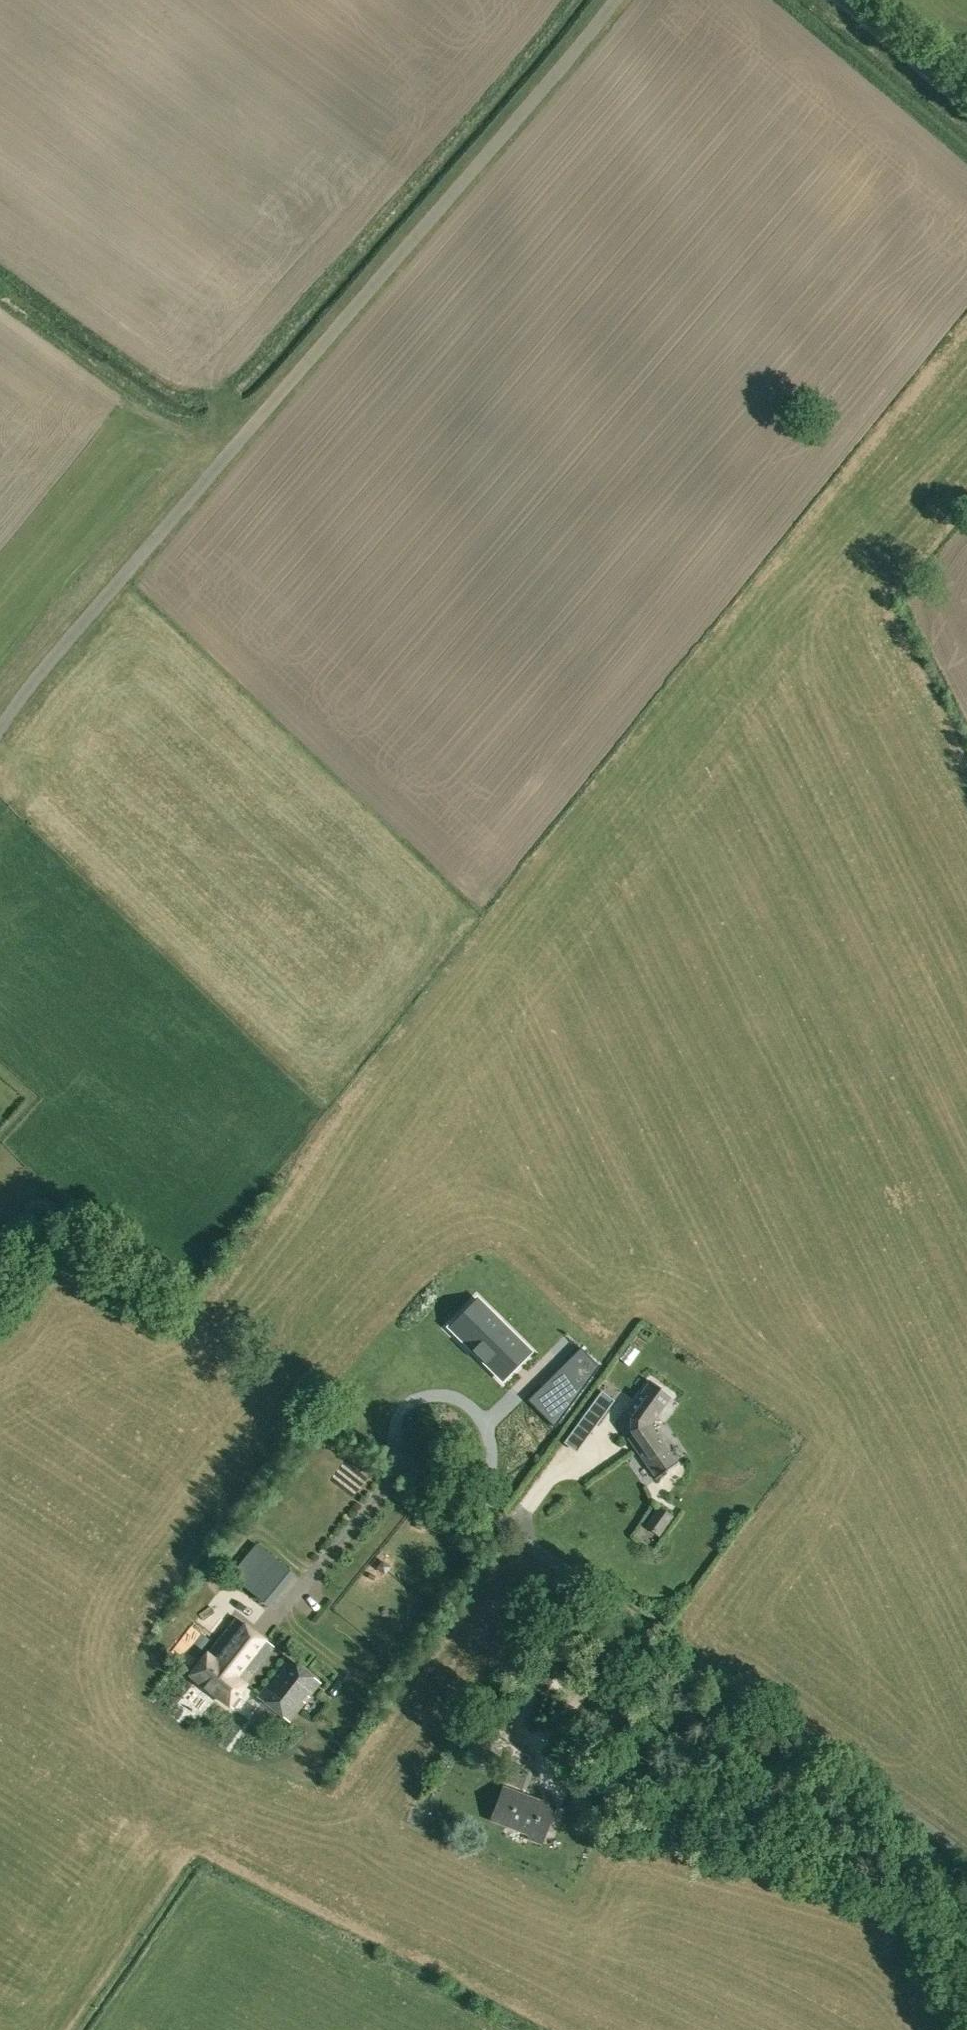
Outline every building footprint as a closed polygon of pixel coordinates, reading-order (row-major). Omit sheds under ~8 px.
[(529,1351),(477,1300),(457,1320),(480,1342),(473,1349),(499,1374),(514,1357),(519,1362),(529,1351)] [(563,1365),(584,1387),(599,1366),(581,1348),(563,1365)] [(649,1382),(628,1412),(633,1415),(631,1419),(630,1431),(633,1434),(628,1438),(656,1477),(655,1478),(656,1479),(661,1475),(662,1476),(666,1474),(665,1473),(679,1463),(678,1462),(676,1462),(650,1425),(670,1397),(671,1398),(672,1396),(649,1380),(648,1381),(649,1382)] [(528,1400),(555,1427),(570,1407),(545,1382),(528,1400)] [(591,1433),(614,1400),(601,1391),(578,1423),(591,1433)] [(672,1516),(659,1506),(645,1526),(658,1535),(672,1516)] [(287,1559),(250,1561),(251,1585),(265,1585),(265,1596),(289,1594),(287,1559)] [(391,1567),(383,1560),(377,1568),(384,1575),(391,1567)] [(230,1705),(233,1708),(241,1697),(238,1695),(246,1684),(246,1683),(274,1647),(235,1617),(207,1654),(206,1653),(189,1676),(229,1706),(230,1705)] [(257,1696),(291,1722),(321,1683),(287,1656),(257,1696)] [(527,1839),(541,1844),(557,1802),(543,1797),(542,1800),(504,1785),(491,1820),(529,1834),(527,1839)]
